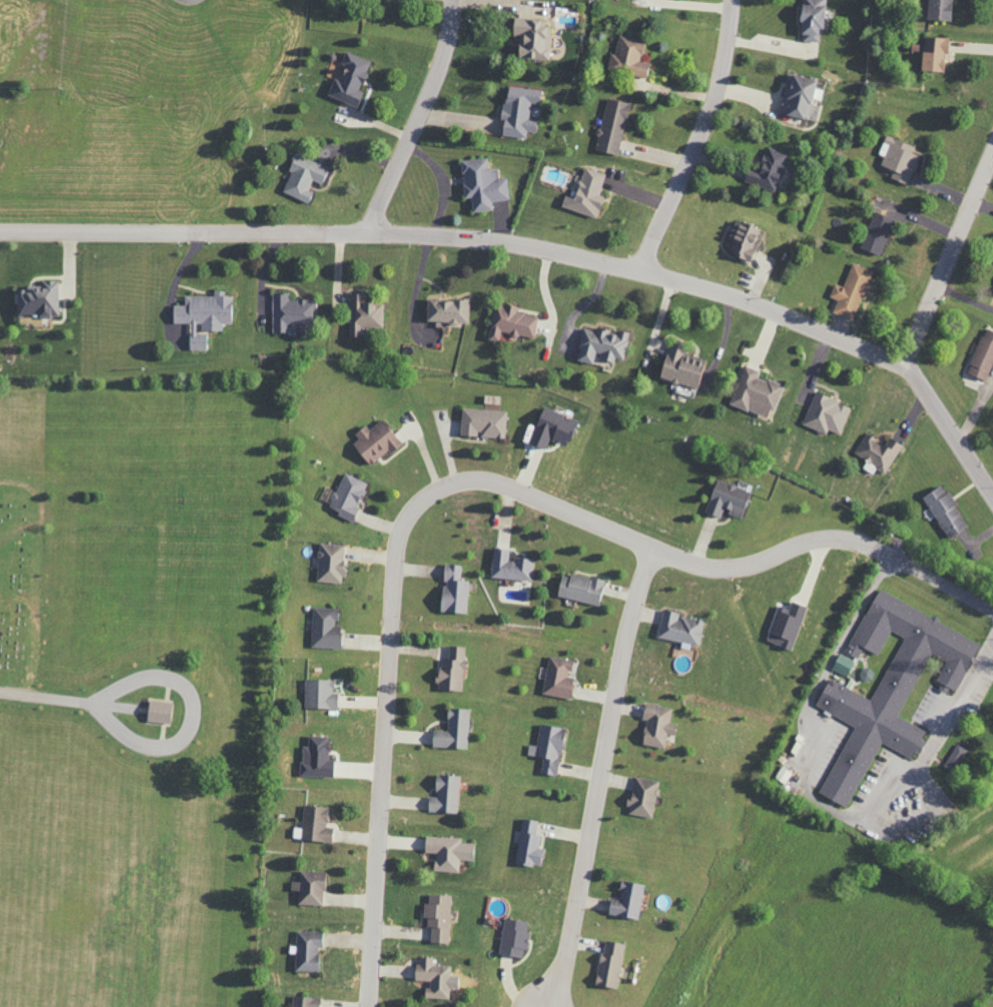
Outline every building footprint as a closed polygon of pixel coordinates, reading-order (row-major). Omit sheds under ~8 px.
[(799,41),(818,42),(819,29),(830,29),(831,10),(825,10),(826,0),(801,0),(799,41)] [(927,19),(951,20),(952,0),(928,0),(927,19)] [(540,19),(512,16),(510,35),(518,36),(516,55),(548,59),(551,26),(539,24),(540,19)] [(645,78),(649,62),(640,60),(644,40),(619,34),(615,53),(611,53),(607,69),(645,78)] [(919,69),(943,72),(947,38),(923,35),(919,69)] [(353,105),(370,61),(345,51),(340,63),(344,65),(339,79),(333,77),(326,95),(353,105)] [(814,79),(787,72),(778,111),(809,118),(813,99),(818,101),(821,89),(812,87),(814,79)] [(540,90),(506,85),(498,134),(525,138),(526,131),(535,132),(537,119),(528,118),(531,103),(538,104),(540,90)] [(617,155),(629,103),(607,98),(594,149),(617,155)] [(915,146),(885,135),(878,154),(883,156),(880,165),(893,170),(890,178),(908,184),(919,155),(912,153),(915,146)] [(775,191),(787,153),(765,146),(758,170),(747,167),(743,181),(775,191)] [(282,192),(308,204),(313,192),(308,190),(312,180),(321,184),(329,168),(294,152),(286,169),(291,172),(282,192)] [(509,200),(507,177),(498,178),(497,168),(488,169),(487,157),(460,160),(463,198),(470,197),(471,212),(492,210),(491,201),(509,200)] [(594,217),(607,173),(582,167),(573,198),(563,195),(560,207),(594,217)] [(893,219),(873,211),(859,248),(879,255),(893,219)] [(733,241),(728,252),(750,264),(756,251),(750,248),(759,230),(736,218),(726,237),(733,241)] [(873,271),(852,263),(843,286),(834,283),(829,297),(837,300),(832,312),(854,321),(873,271)] [(15,289),(15,316),(57,316),(57,281),(41,281),(41,287),(24,287),(24,290),(15,289)] [(189,323),(189,350),(209,350),(209,331),(221,331),(221,324),(233,324),(233,293),(213,293),(213,295),(184,296),(184,305),(172,305),(172,323),(189,323)] [(272,332),(288,332),(288,326),(313,326),(314,299),(288,299),(288,293),(273,293),(272,332)] [(365,303),(365,294),(349,293),(348,336),(360,336),(360,326),(382,327),(382,303),(365,303)] [(424,321),(466,324),(468,300),(426,297),(424,321)] [(486,339),(497,341),(499,332),(517,336),(517,335),(533,338),(538,316),(517,312),(518,307),(494,302),(486,339)] [(628,332),(618,330),(617,334),(582,326),(575,360),(592,364),(594,355),(621,361),(628,332)] [(992,361),(992,331),(983,328),(967,373),(986,380),(992,361)] [(656,374),(695,391),(708,362),(682,351),(684,348),(671,342),(656,374)] [(729,404),(770,418),(781,385),(757,376),(759,370),(743,365),(729,404)] [(802,424),(826,433),(827,430),(839,434),(850,405),(813,392),(802,424)] [(459,436),(477,436),(477,437),(504,438),(505,410),(460,408),(459,436)] [(528,444),(544,449),(547,439),(568,446),(577,420),(540,408),(528,444)] [(367,465),(399,445),(383,419),(367,428),(365,425),(349,435),(367,465)] [(366,482),(341,473),(327,510),(352,520),(366,482)] [(720,517),(722,511),(742,516),(748,488),(713,480),(706,514),(720,517)] [(921,496),(948,539),(968,526),(942,484),(921,496)] [(342,583),(344,545),(318,543),(316,582),(342,583)] [(490,578),(531,580),(532,558),(509,557),(510,549),(492,548),(490,578)] [(465,614),(468,581),(459,581),(461,565),(443,564),(442,581),(441,581),(439,611),(465,614)] [(599,606),(605,582),(561,572),(556,596),(599,606)] [(979,643),(939,623),(938,619),(877,589),(846,652),(857,658),(863,648),(878,655),(890,631),(903,637),(872,700),(828,678),(814,706),(853,726),(819,794),(847,808),(879,743),(910,758),(912,753),(919,751),(923,744),(921,738),(925,731),(897,717),(926,658),(934,656),(946,661),(937,679),(940,691),(943,692),(957,688),(979,643)] [(789,610),(777,606),(765,641),(791,650),(805,605),(791,601),(789,610)] [(340,649),(341,626),(336,626),(336,608),(312,608),(311,648),(340,649)] [(656,638),(698,645),(702,620),(679,617),(679,613),(661,610),(656,638)] [(462,691),(464,647),(448,646),(447,659),(437,659),(437,690),(462,691)] [(831,668),(845,676),(854,662),(839,653),(831,668)] [(572,660),(548,656),(541,694),(569,699),(573,677),(569,676),(572,660)] [(336,693),(333,693),(333,680),(304,680),(303,708),(336,709),(336,693)] [(145,721),(169,724),(172,703),(148,700),(145,721)] [(671,709),(643,703),(640,718),(645,719),(640,744),(663,748),(666,734),(673,735),(675,724),(669,723),(671,709)] [(466,748),(468,709),(447,708),(446,730),(431,730),(431,747),(466,748)] [(535,757),(542,758),(540,774),(558,776),(564,728),(538,725),(535,757)] [(301,746),(300,777),(332,777),(333,760),(327,760),(327,736),(307,736),(307,746),(301,746)] [(959,764),(967,750),(957,744),(948,758),(959,764)] [(785,784),(791,773),(781,766),(775,777),(785,784)] [(457,813),(458,776),(435,775),(434,797),(427,797),(426,812),(457,813)] [(653,818),(659,781),(632,776),(626,814),(653,818)] [(331,842),(332,827),(325,827),(326,807),(303,806),(301,840),(331,842)] [(538,848),(540,835),(535,835),(537,821),(521,819),(514,863),(540,867),(543,848),(538,848)] [(460,838),(424,836),(423,853),(434,853),(433,871),(458,872),(458,860),(474,861),(475,843),(460,843),(460,838)] [(323,905),(324,872),(298,871),(298,882),(290,882),(290,891),(297,891),(297,905),(323,905)] [(638,919),(643,884),(620,881),(618,900),(609,899),(607,915),(638,919)] [(424,903),(424,927),(430,927),(430,944),(448,945),(449,896),(428,895),(428,903),(424,903)] [(499,955),(521,957),(522,950),(527,950),(529,922),(503,919),(499,955)] [(624,944),(602,941),(595,985),(617,989),(624,944)] [(448,999),(449,966),(432,965),(432,958),(415,957),(415,981),(425,981),(425,998),(448,999)] [(292,997),(291,1006),(318,1006),(318,998),(292,997)]
